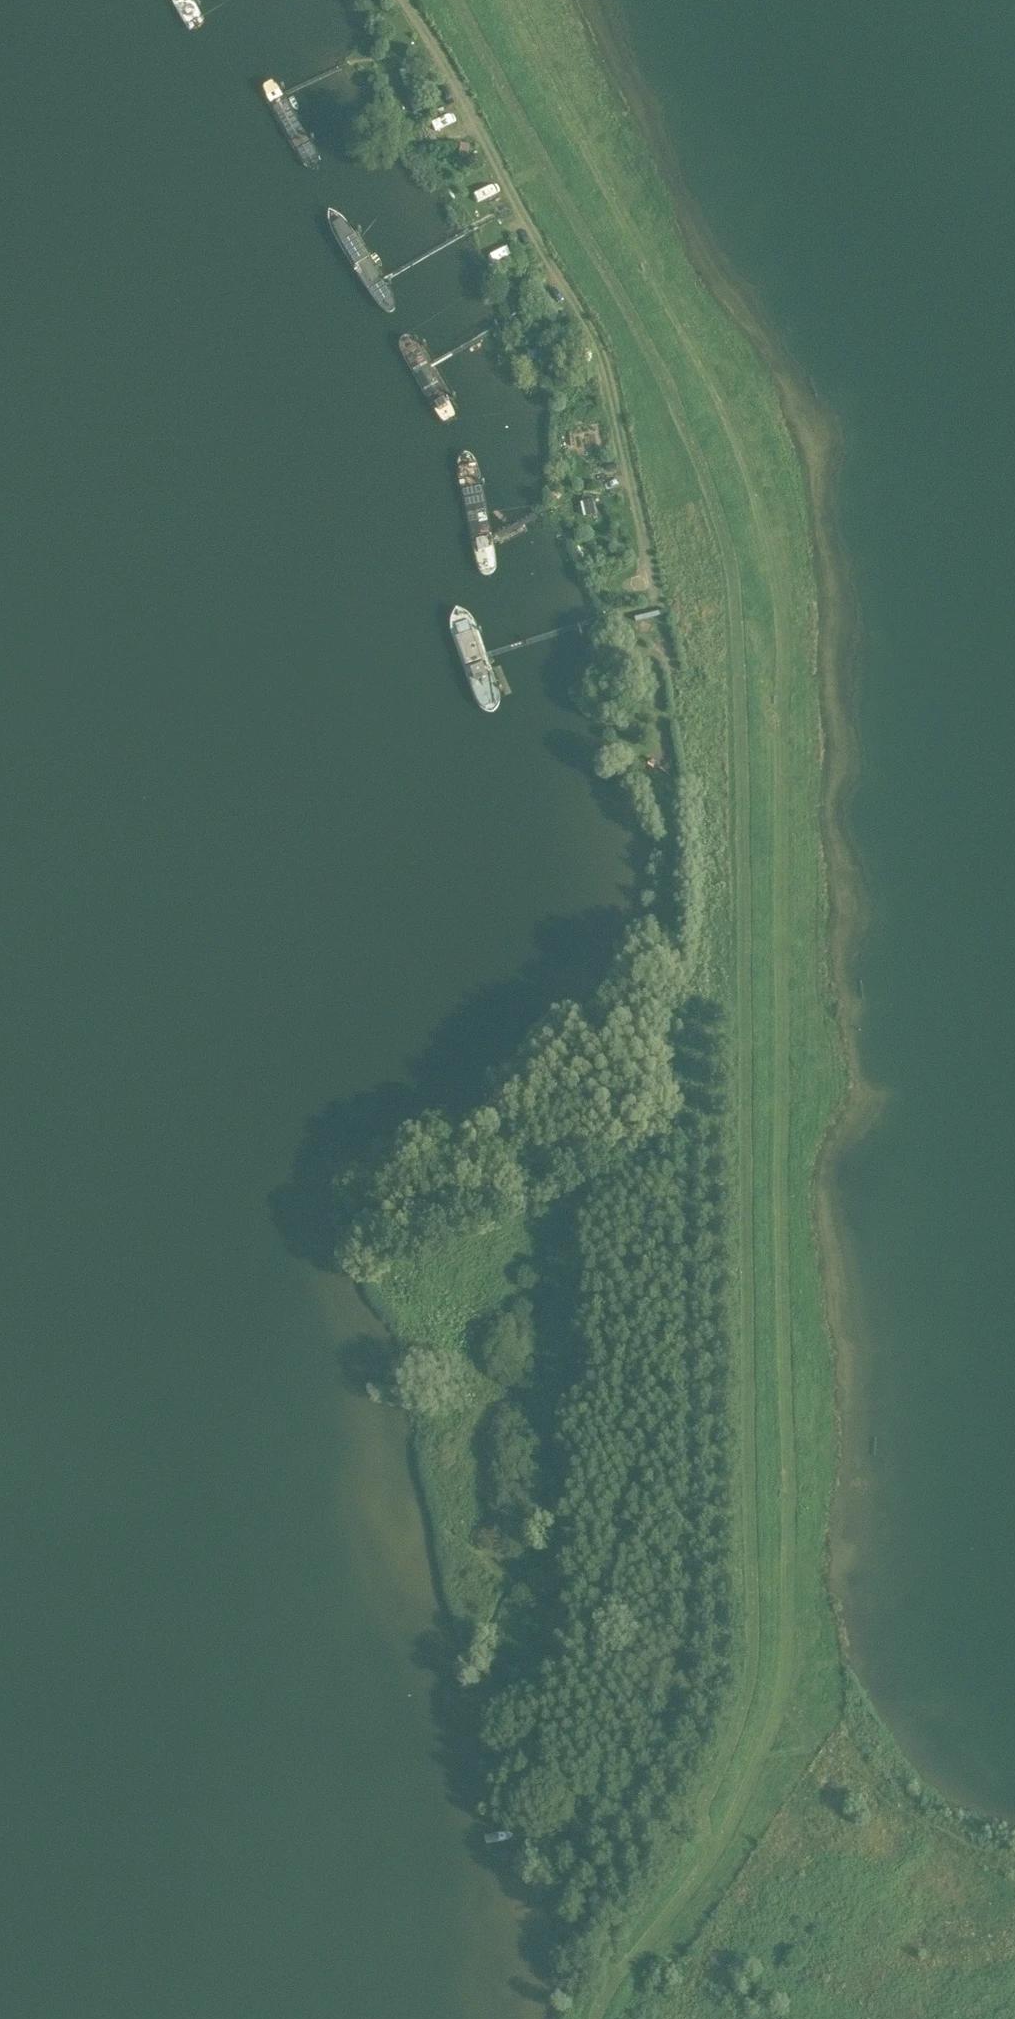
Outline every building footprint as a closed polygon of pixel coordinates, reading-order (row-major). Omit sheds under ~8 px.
[(204,21),(192,0),(173,0),(189,29),(204,21)] [(280,81),(264,88),(303,170),(319,163),(280,81)] [(471,146),(459,143),(457,156),(469,159),(471,146)] [(331,214),(330,222),(376,309),(385,315),(392,311),(393,302),(346,214),(339,211),(331,214)] [(405,341),(403,349),(440,422),(450,426),(456,422),(456,413),(420,341),(413,338),(405,341)] [(461,457),(457,464),(480,566),(484,573),(496,571),(498,564),(475,460),(469,456),(461,457)] [(590,498),(580,500),(583,516),(593,513),(590,498)] [(498,713),(502,704),(474,623),(468,614),(459,611),(454,619),(452,628),(480,711),(488,716),(498,713)]
